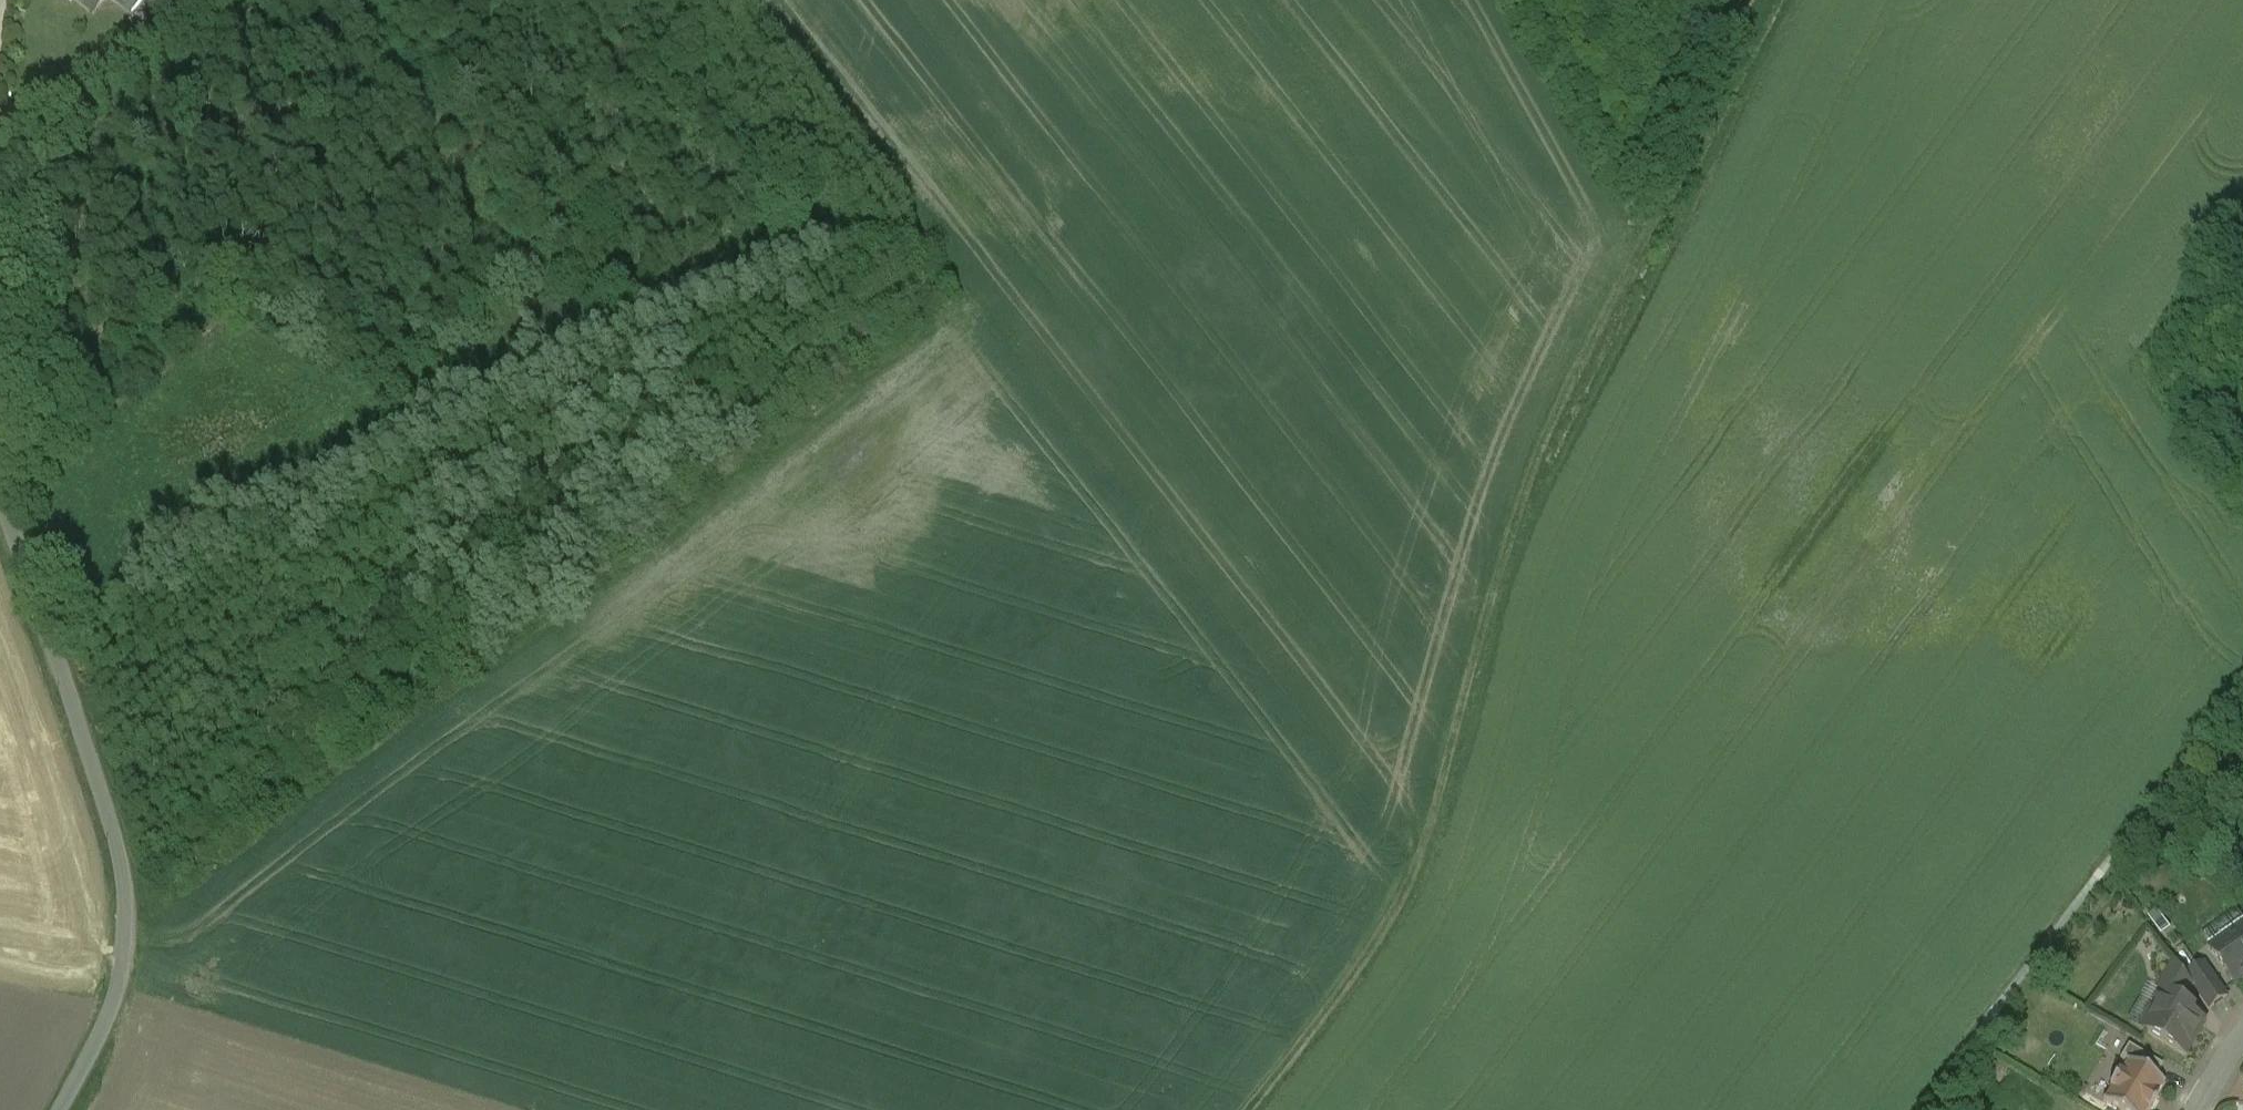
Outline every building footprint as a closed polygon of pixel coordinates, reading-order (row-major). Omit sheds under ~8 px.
[(96,15),(106,0),(75,0),(96,15)] [(138,13),(147,0),(119,0),(138,13)] [(2225,941),(2228,945),(2214,954),(2236,985),(2242,980),(2242,928),(2225,941)] [(2188,977),(2175,960),(2158,990),(2164,994),(2165,992),(2185,1003),(2194,987),(2188,977)] [(2205,965),(2188,977),(2194,987),(2211,1010),(2228,999),(2205,965)] [(2185,1003),(2165,992),(2164,994),(2142,1030),(2184,1055),(2203,1022),(2181,1009),(2185,1003)] [(2127,1063),(2155,1080),(2163,1067),(2128,1047),(2120,1061),(2126,1066),(2127,1063)] [(2103,1104),(2113,1109),(2152,1109),(2158,1100),(2156,1099),(2163,1088),(2164,1088),(2165,1086),(2155,1080),(2127,1063),(2126,1066),(2120,1076),(2118,1076),(2109,1091),(2111,1092),(2105,1102),(2104,1102),(2103,1104)]
